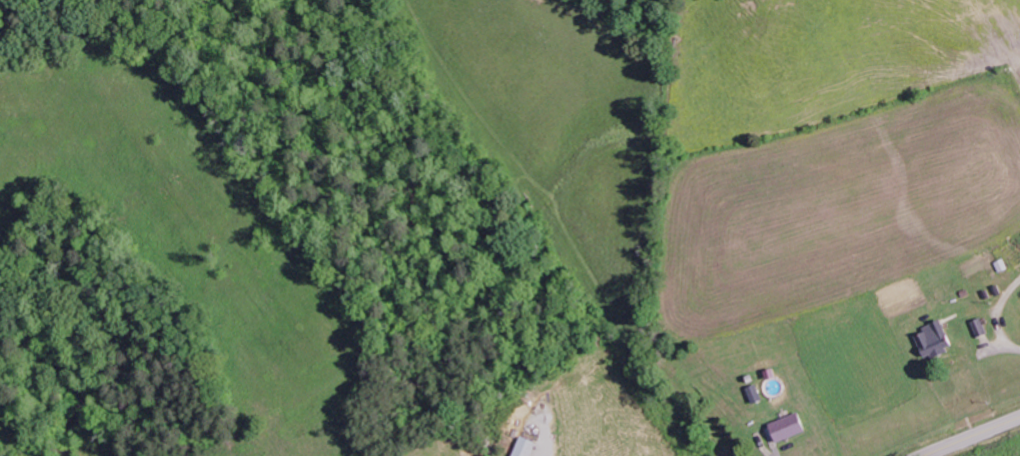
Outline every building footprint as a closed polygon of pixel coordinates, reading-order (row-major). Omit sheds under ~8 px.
[(919,335),(930,357),(957,344),(946,321),(919,335)] [(780,441),(811,433),(806,413),(775,421),(780,441)] [(523,435),(515,455),(535,455),(541,442),(523,435)]
